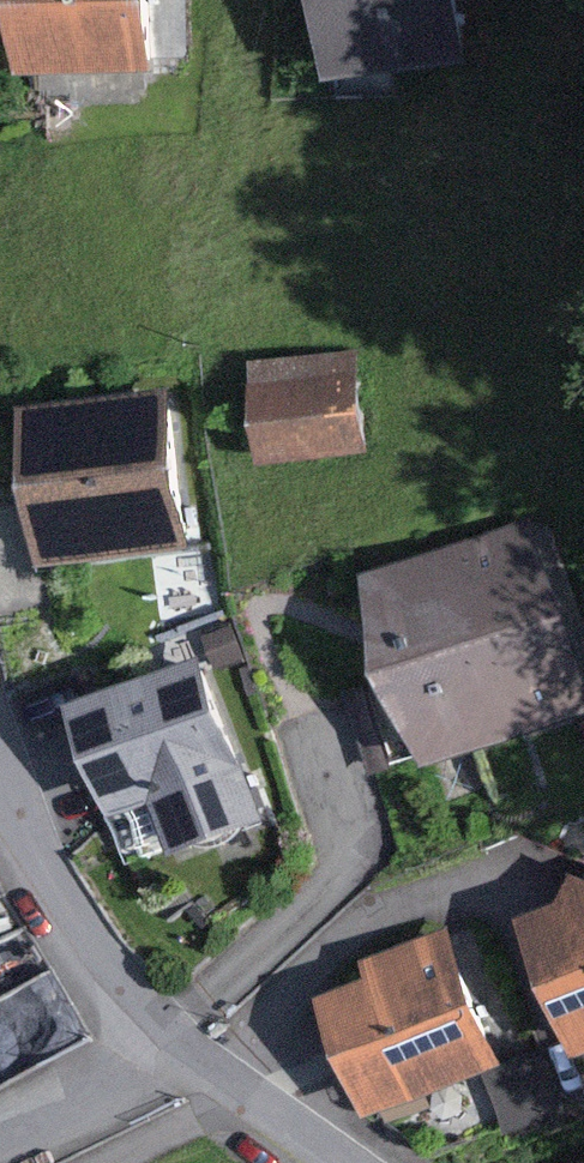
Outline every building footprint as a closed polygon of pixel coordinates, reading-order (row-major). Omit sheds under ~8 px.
[(62,90),(185,80),(179,0),(55,0),(62,90)] [(470,0),(344,0),(357,94),(481,76),(470,0)] [(374,458),(361,353),(269,364),(281,469),(374,458)] [(216,560),(189,385),(45,406),(71,582),(216,560)] [(556,523),(399,577),(464,766),(583,725),(583,605),(556,523)] [(286,830),(222,662),(100,707),(142,819),(175,807),(196,863),(286,830)] [(551,923),(583,998),(583,908),(551,923)] [(521,1064),(458,928),(380,964),(389,983),(345,1003),(400,1120),(521,1064)]
